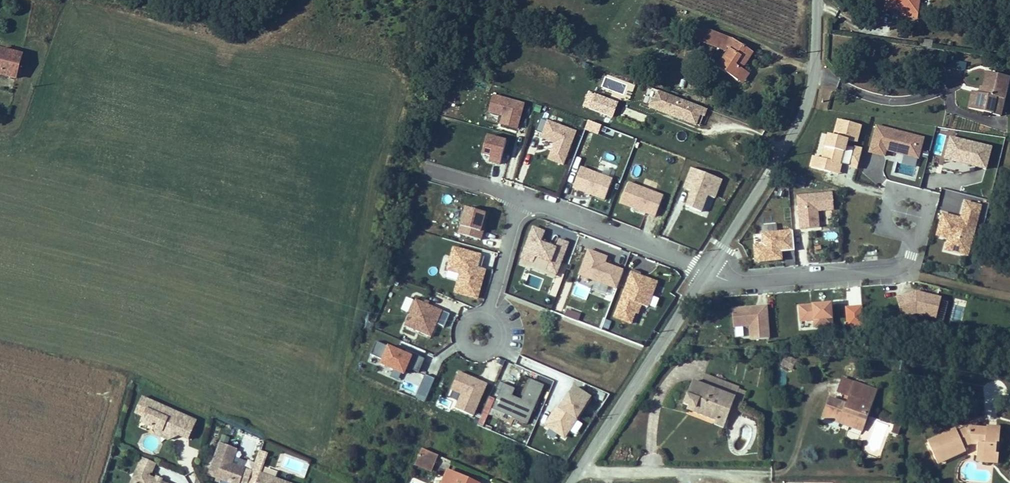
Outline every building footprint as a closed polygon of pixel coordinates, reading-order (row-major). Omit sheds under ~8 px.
[(886,8),(902,10),(901,16),(916,18),(919,0),(887,0),(886,8)] [(698,40),(719,49),(721,45),(727,47),(730,49),(718,68),(738,81),(744,71),(741,69),(739,67),(744,59),(747,60),(752,52),(733,39),(703,27),(698,40)] [(921,39),(920,48),(931,49),(932,40),(921,39)] [(14,79),(21,52),(0,47),(0,76),(14,79)] [(947,68),(965,70),(966,62),(948,60),(947,68)] [(744,71),(738,81),(742,83),(749,73),(744,71)] [(1009,77),(987,72),(982,93),(972,91),(968,108),(1000,116),(1009,77)] [(706,109),(658,90),(655,99),(653,98),(649,107),(659,111),(663,109),(666,110),(665,113),(696,125),(699,115),(703,116),(706,109)] [(586,93),(582,109),(613,118),(618,101),(586,93)] [(486,113),(500,117),(498,125),(516,131),(524,104),(492,94),(486,113)] [(628,109),(626,116),(644,122),(646,115),(628,109)] [(563,165),(575,132),(540,118),(535,131),(543,134),(541,138),(555,143),(549,159),(563,165)] [(861,126),(839,120),(835,137),(830,136),(824,159),(815,157),(812,168),(831,173),(833,162),(842,164),(848,141),(856,143),(861,126)] [(924,139),(876,126),(869,150),(887,155),(888,150),(919,158),(924,139)] [(499,164),(506,141),(486,135),(479,159),(499,164)] [(984,169),(990,146),(950,135),(944,159),(984,169)] [(1009,149),(1009,138),(1005,137),(1000,158),(1008,160),(1009,149)] [(848,165),(857,168),(862,151),(853,148),(848,165)] [(573,188),(604,200),(612,180),(580,168),(573,188)] [(682,210),(709,217),(720,178),(688,168),(679,198),(685,200),(682,210)] [(627,183),(620,204),(654,217),(662,197),(627,183)] [(939,202),(952,210),(959,199),(946,190),(939,202)] [(835,194),(798,198),(801,227),(821,226),(820,211),(836,209),(835,194)] [(981,204),(967,201),(963,216),(943,211),(938,231),(947,234),(944,246),(968,252),(981,204)] [(463,208),(456,233),(480,240),(488,215),(463,208)] [(557,275),(567,242),(557,239),(555,247),(541,243),(544,230),(530,226),(519,263),(557,275)] [(795,253),(793,232),(763,235),(764,247),(756,248),(758,264),(785,261),(785,254),(795,253)] [(455,291),(477,297),(484,268),(479,267),(482,256),(453,248),(448,267),(460,271),(455,291)] [(616,289),(623,271),(600,262),(602,256),(588,250),(579,274),(595,281),(592,289),(605,294),(608,286),(616,289)] [(629,271),(613,319),(642,328),(645,319),(644,318),(656,280),(629,271)] [(919,289),(897,295),(903,313),(917,309),(940,315),(946,295),(919,289)] [(651,297),(649,308),(656,309),(658,298),(651,297)] [(442,311),(415,299),(403,326),(430,337),(442,311)] [(834,302),(803,305),(804,325),(835,323),(834,302)] [(776,338),(774,305),(738,308),(739,328),(756,326),(757,339),(776,338)] [(418,373),(425,359),(412,354),(411,357),(377,342),(371,355),(383,360),(381,365),(404,374),(407,368),(418,373)] [(781,364),(790,369),(794,360),(786,355),(781,364)] [(455,373),(448,399),(456,401),(453,411),(475,417),(485,381),(455,373)] [(705,374),(701,384),(708,386),(712,377),(705,374)] [(739,388),(712,377),(708,386),(701,384),(692,380),(684,404),(688,406),(695,408),(693,412),(715,421),(717,416),(727,420),(734,400),(738,390),(739,388)] [(840,394),(850,397),(855,383),(845,379),(840,394)] [(823,417),(841,423),(843,416),(850,419),(850,421),(852,423),(863,427),(871,404),(863,401),(868,388),(855,383),(850,397),(847,404),(830,398),(823,417)] [(570,385),(545,428),(565,440),(591,397),(570,385)] [(863,401),(871,404),(876,391),(868,388),(863,401)] [(738,390),(734,400),(742,403),(746,393),(738,390)] [(140,422),(153,427),(162,431),(164,428),(179,435),(188,439),(196,421),(142,397),(135,413),(143,416),(140,422)] [(529,418),(494,404),(493,407),(527,422),(529,418)] [(723,428),(724,427),(726,428),(729,421),(727,420),(717,416),(715,421),(714,425),(723,428)] [(843,416),(841,423),(861,431),(863,427),(852,423),(850,421),(850,419),(843,416)] [(900,426),(894,425),(892,433),(898,435),(900,426)] [(168,440),(179,435),(164,428),(162,431),(153,427),(155,434),(168,440)] [(928,442),(937,463),(965,450),(963,446),(970,443),(978,443),(985,444),(984,454),(995,455),(996,454),(997,443),(999,443),(1000,429),(987,427),(986,430),(969,428),(963,431),(964,433),(959,436),(957,433),(956,430),(928,442)] [(558,438),(555,443),(565,450),(569,445),(558,438)] [(240,482),(245,469),(231,464),(237,449),(220,442),(208,475),(230,482),(240,482)] [(985,444),(978,443),(976,460),(998,462),(998,454),(996,454),(995,455),(984,454),(985,444)] [(422,448),(418,457),(434,464),(438,455),(422,448)] [(263,464),(266,455),(259,452),(255,461),(263,464)] [(136,471),(139,472),(134,482),(165,482),(149,476),(150,472),(151,473),(156,463),(142,457),(136,471)] [(413,469),(429,476),(434,464),(418,457),(413,469)] [(438,457),(435,466),(447,469),(450,460),(438,457)] [(260,473),(263,464),(255,461),(252,470),(260,473)] [(240,482),(248,482),(252,471),(245,469),(240,482)] [(260,473),(252,470),(252,471),(248,482),(256,482),(260,473)] [(442,482),(476,482),(447,470),(442,482)] [(135,472),(130,482),(134,482),(139,472),(136,471),(135,472)] [(264,474),(260,473),(256,482),(287,482),(264,474)]
